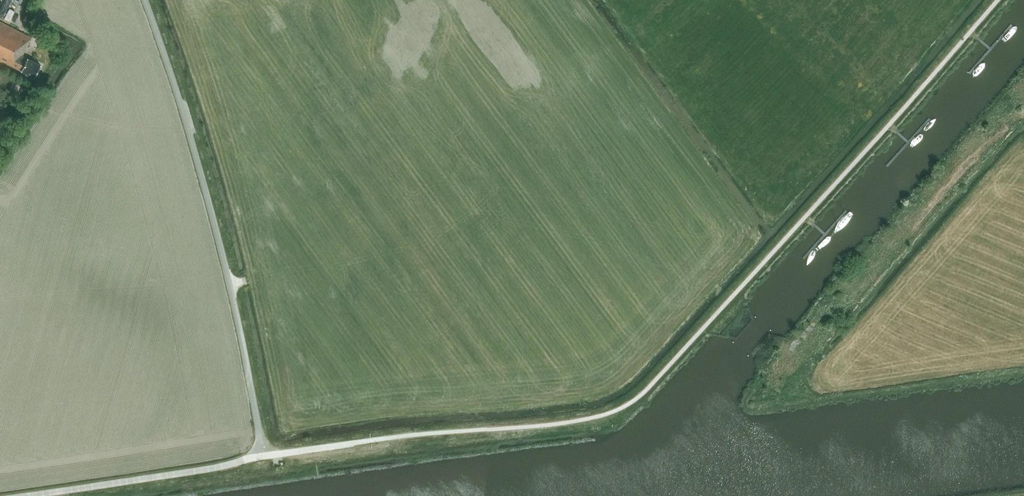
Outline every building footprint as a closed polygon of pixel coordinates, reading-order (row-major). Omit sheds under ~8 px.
[(5,15),(12,0),(5,0),(2,5),(0,4),(0,12),(5,15)] [(41,65),(22,55),(31,38),(0,22),(0,62),(6,66),(7,63),(34,77),(41,65)]
